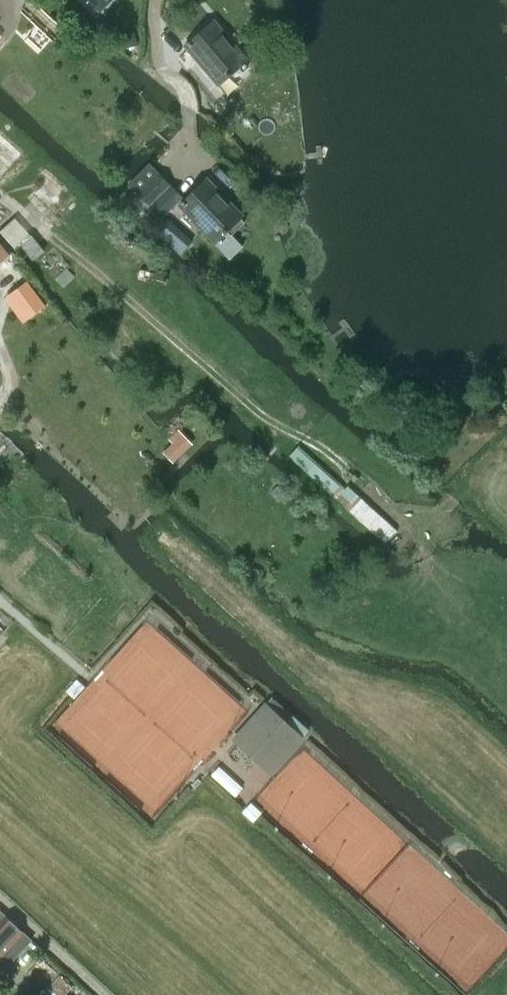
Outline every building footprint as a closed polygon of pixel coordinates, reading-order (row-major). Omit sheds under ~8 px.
[(20,10),(54,41),(60,34),(65,28),(34,0),(29,0),(20,10)] [(100,8),(109,0),(92,0),(100,8)] [(218,84),(230,74),(235,79),(248,68),(244,62),(248,59),(214,20),(185,45),(218,84)] [(136,45),(134,34),(117,38),(119,49),(136,45)] [(183,198),(170,185),(149,163),(127,184),(149,206),(146,209),(158,222),(183,198)] [(179,205),(215,242),(226,231),(230,236),(244,222),(240,218),(243,215),(208,178),(179,205)] [(44,250),(29,231),(18,240),(33,258),(44,250)] [(7,257),(10,255),(0,243),(0,262),(7,257)] [(4,297),(23,322),(45,305),(26,280),(4,297)] [(396,532),(299,445),(289,455),(386,543),(396,532)] [(265,705),(260,711),(238,735),(274,768),(302,737),(265,705)] [(225,760),(211,775),(235,796),(247,781),(225,760)] [(243,812),(254,822),(262,813),(251,802),(243,812)] [(0,920),(0,954),(2,956),(24,931),(5,914),(0,920)]
